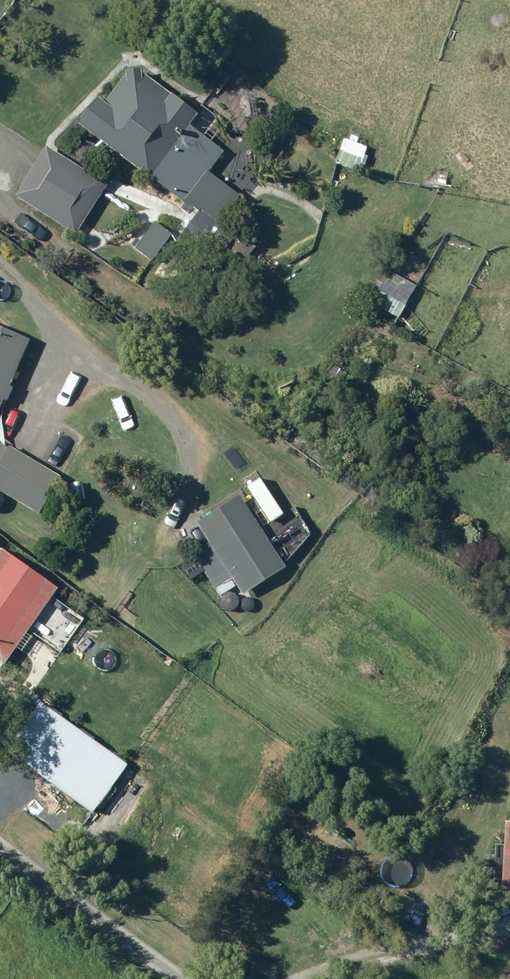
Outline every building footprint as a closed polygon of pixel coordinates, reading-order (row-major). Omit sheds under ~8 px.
[(260,245),(226,219),(247,192),(215,169),(231,147),(197,122),(206,109),(147,66),(136,67),(111,99),(105,95),(87,119),(188,197),(183,206),(199,218),(182,240),(216,266),(226,253),(244,266),(260,245)] [(347,136),(339,162),(362,169),(371,144),(347,136)] [(111,183),(51,144),(20,192),(80,231),(111,183)] [(160,220),(142,246),(158,258),(176,232),(160,220)] [(167,259),(159,272),(174,282),(182,269),(167,259)] [(403,316),(420,284),(408,277),(405,283),(392,276),(377,303),(403,316)] [(37,337),(0,321),(0,420),(37,337)] [(336,368),(329,379),(338,386),(346,374),(336,368)] [(0,466),(0,484),(46,511),(67,475),(14,443),(0,466)] [(284,476),(254,495),(272,524),(302,505),(284,476)] [(216,540),(198,551),(199,553),(185,561),(195,577),(209,569),(225,594),(242,583),(249,593),(291,565),(245,493),(203,520),(216,540)] [(0,581),(0,638),(9,643),(53,579),(19,555),(0,581)] [(178,662),(170,673),(182,681),(190,670),(178,662)] [(47,701),(12,749),(99,812),(134,763),(47,701)]
